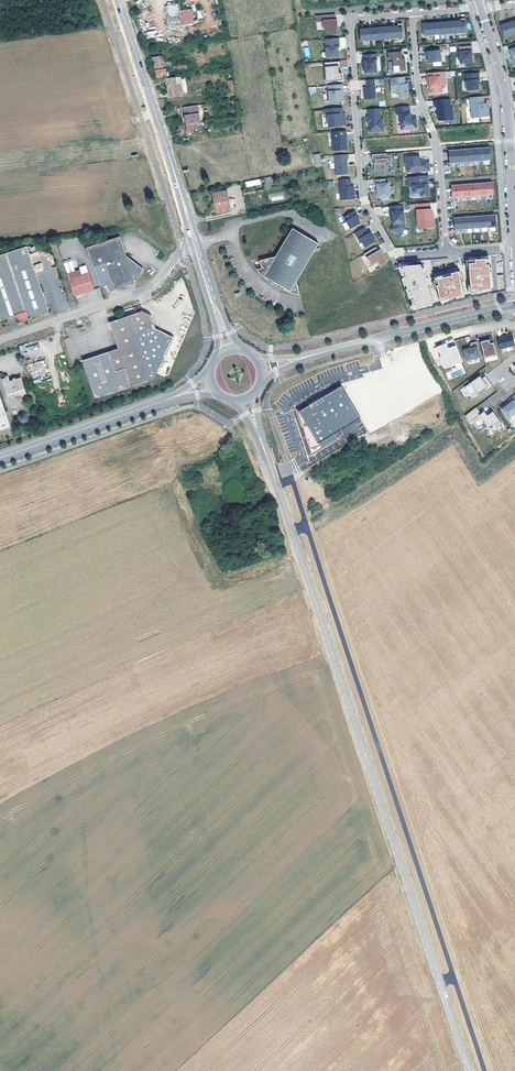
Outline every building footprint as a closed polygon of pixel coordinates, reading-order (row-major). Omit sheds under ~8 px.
[(139,3),(140,18),(147,17),(147,14),(153,13),(152,4),(152,1),(150,1),(150,2),(139,3)] [(160,5),(152,4),(153,13),(147,14),(147,17),(161,16),(160,5)] [(179,7),(173,8),(176,26),(182,25),(179,7)] [(170,27),(176,26),(173,8),(167,8),(170,27)] [(335,14),(316,16),(316,22),(323,22),(323,29),(327,29),(327,32),(330,32),(331,34),(337,34),(336,28),(336,26),(338,25),(337,19),(336,19),(335,14)] [(460,20),(423,24),(424,36),(455,33),(455,36),(462,35),(462,33),(466,32),(465,18),(460,18),(460,20)] [(500,25),(504,37),(514,33),(514,20),(500,25)] [(397,26),(360,29),(361,41),(392,38),(392,41),(399,40),(399,38),(403,37),(402,23),(397,23),(397,26)] [(339,38),(325,39),(327,57),(339,56),(338,47),(339,47),(339,38)] [(459,47),(461,63),(473,62),(472,55),(471,55),(470,51),(472,51),(472,46),(459,47)] [(440,50),(425,51),(426,56),(428,56),(428,58),(429,62),(441,61),(440,50)] [(393,59),(394,72),(406,71),(405,58),(402,58),(402,51),(388,53),(389,60),(393,59)] [(377,54),(364,55),(364,62),(364,64),(363,64),(363,69),(365,69),(365,74),(377,73),(376,59),(377,59),(377,54)] [(163,68),(161,56),(153,57),(154,69),(163,68)] [(340,61),(326,62),(327,66),(325,66),(326,74),(329,74),(330,81),(342,80),(342,72),(338,73),(338,68),(341,68),(340,61)] [(156,78),(167,76),(166,68),(155,70),(156,78)] [(445,71),(427,73),(428,81),(429,81),(430,86),(430,93),(442,92),(442,85),(446,85),(445,71)] [(466,74),(468,90),(479,89),(478,83),(478,79),(479,79),(479,73),(466,74)] [(183,96),(181,77),(166,78),(168,98),(183,96)] [(404,77),(390,78),(391,93),(399,93),(399,97),(408,96),(407,84),(404,84),(404,77)] [(375,79),(366,80),(366,87),(363,87),(364,100),(376,99),(375,79)] [(342,84),(328,85),(329,103),(344,102),(343,95),(341,95),(341,90),(342,90),(342,84)] [(483,96),(470,97),(472,118),(488,116),(487,109),(485,109),(485,103),(484,103),(483,96)] [(450,99),(434,100),(434,106),(437,106),(438,112),(436,114),(438,115),(439,121),(451,120),(451,113),(453,113),(452,108),(451,108),(450,99)] [(183,117),(185,135),(193,134),(192,130),(196,129),(195,125),(200,124),(198,113),(203,112),(202,104),(178,108),(180,117),(183,117)] [(409,106),(396,107),(396,114),(400,114),(401,130),(417,128),(416,117),(412,117),(410,118),(410,116),(409,106)] [(342,107),(325,109),(326,115),(328,115),(329,126),(344,125),(344,121),(345,121),(345,113),(343,113),(342,107)] [(380,108),(368,109),(369,116),(367,116),(368,123),(369,123),(370,123),(371,126),(369,126),(370,132),(383,131),(382,119),(381,119),(380,108)] [(346,131),(332,132),(333,151),(347,150),(346,140),(344,141),(344,136),(346,136),(347,136),(346,131)] [(322,166),(318,141),(316,142),(311,143),(313,154),(316,154),(318,167),(322,166)] [(490,147),(449,150),(450,167),(452,167),(452,163),(457,162),(457,167),(459,166),(459,162),(465,162),(465,166),(467,166),(467,161),(473,161),(474,165),(476,165),(476,161),(482,160),(482,165),(484,165),(484,160),(491,160),(490,147)] [(387,153),(372,154),(372,159),(374,159),(375,159),(375,164),(374,164),(374,171),(386,170),(386,163),(386,158),(387,158),(387,153)] [(335,155),(336,175),(348,174),(347,159),(349,159),(348,154),(335,155)] [(422,162),(420,161),(419,156),(406,157),(407,167),(409,167),(410,172),(430,170),(429,162),(422,162)] [(428,175),(408,177),(409,187),(413,186),(413,193),(421,192),(423,192),(423,196),(429,196),(429,188),(427,188),(427,184),(428,184),(428,175)] [(245,182),(246,187),(261,184),(260,179),(245,182)] [(350,179),(339,179),(341,193),(341,192),(342,200),(355,199),(354,191),(353,191),(352,185),(351,185),(350,179)] [(385,179),(375,179),(376,190),(377,190),(377,192),(378,197),(390,196),(389,183),(386,183),(385,179)] [(492,182),(452,185),(453,202),(455,202),(455,197),(459,197),(460,201),(462,201),(461,197),(468,196),(468,201),(470,201),(470,196),(476,196),(477,200),(479,200),(478,196),(484,195),(485,199),(487,199),(486,195),(493,194),(492,182)] [(231,212),(227,190),(211,193),(215,215),(231,212)] [(430,203),(411,204),(411,208),(417,208),(418,224),(421,224),(422,228),(434,227),(434,218),(432,219),(432,213),(431,213),(430,209),(430,203)] [(400,233),(404,225),(402,205),(390,206),(390,212),(392,211),(393,217),(393,222),(390,229),(400,233)] [(351,229),(360,223),(358,219),(356,215),(357,215),(355,210),(344,217),(351,229)] [(495,215),(454,218),(456,234),(458,234),(457,229),(464,229),(464,233),(466,233),(466,229),(472,228),(472,232),(474,232),(474,228),(480,228),(480,232),(482,232),(482,227),(488,227),(488,231),(490,231),(490,227),(496,226),(495,215)] [(297,281),(319,242),(292,227),(276,255),(260,260),(262,267),(264,275),(290,291),(298,288),(297,281)] [(365,227),(355,233),(361,243),(362,242),(365,247),(376,241),(372,235),(371,236),(369,232),(368,233),(365,227)] [(135,283),(133,277),(143,273),(143,272),(144,270),(127,256),(120,237),(86,248),(100,288),(107,286),(109,292),(135,283)] [(49,312),(36,273),(44,270),(41,263),(33,265),(27,246),(0,255),(0,309),(4,320),(19,315),(20,317),(21,318),(23,319),(25,320),(27,319),(49,312)] [(376,247),(365,253),(367,257),(366,257),(371,266),(377,262),(380,267),(388,262),(383,254),(381,255),(378,250),(376,247)] [(93,290),(84,260),(64,267),(74,296),(75,296),(76,299),(84,296),(83,293),(93,290)] [(421,264),(399,266),(402,274),(414,270),(418,283),(426,280),(421,264)] [(489,264),(469,266),(471,293),(491,288),(489,264)] [(261,274),(271,282),(270,284),(275,287),(280,289),(281,288),(293,292),(300,293),(298,288),(290,291),(264,275),(262,267),(257,268),(261,274)] [(414,270),(402,274),(414,308),(434,303),(426,280),(418,283),(414,270)] [(458,271),(434,277),(440,301),(464,295),(458,271)] [(121,384),(126,388),(149,380),(153,379),(174,337),(157,329),(153,316),(143,311),(109,322),(118,348),(83,360),(94,393),(100,396),(117,391),(119,385),(121,384)] [(497,338),(499,349),(514,345),(512,334),(497,338)] [(479,341),(484,358),(496,355),(493,342),(490,343),(489,342),(489,339),(485,340),(484,339),(479,341)] [(463,350),(466,360),(479,357),(475,341),(470,343),(470,344),(471,348),(468,348),(463,350)] [(462,361),(455,345),(448,348),(446,343),(437,347),(441,356),(440,357),(443,367),(450,364),(450,366),(462,361)] [(402,365),(343,385),(363,420),(416,395),(402,365)] [(8,395),(17,392),(17,394),(26,391),(20,374),(16,376),(16,375),(15,375),(13,375),(12,376),(12,377),(9,378),(7,374),(1,376),(8,395)] [(478,376),(464,387),(470,395),(476,391),(477,394),(484,389),(486,391),(493,386),(485,375),(482,378),(480,379),(478,376)] [(297,410),(312,454),(344,434),(341,429),(360,418),(341,386),(297,410)] [(508,418),(514,413),(514,395),(508,400),(509,402),(510,403),(506,405),(506,404),(501,408),(508,418)] [(476,407),(465,416),(469,423),(477,416),(479,418),(473,422),(477,428),(484,423),(488,428),(493,424),(496,428),(502,423),(493,412),(488,416),(484,411),(481,413),(476,407)] [(364,467),(370,479),(373,477),(367,465),(364,467)]
